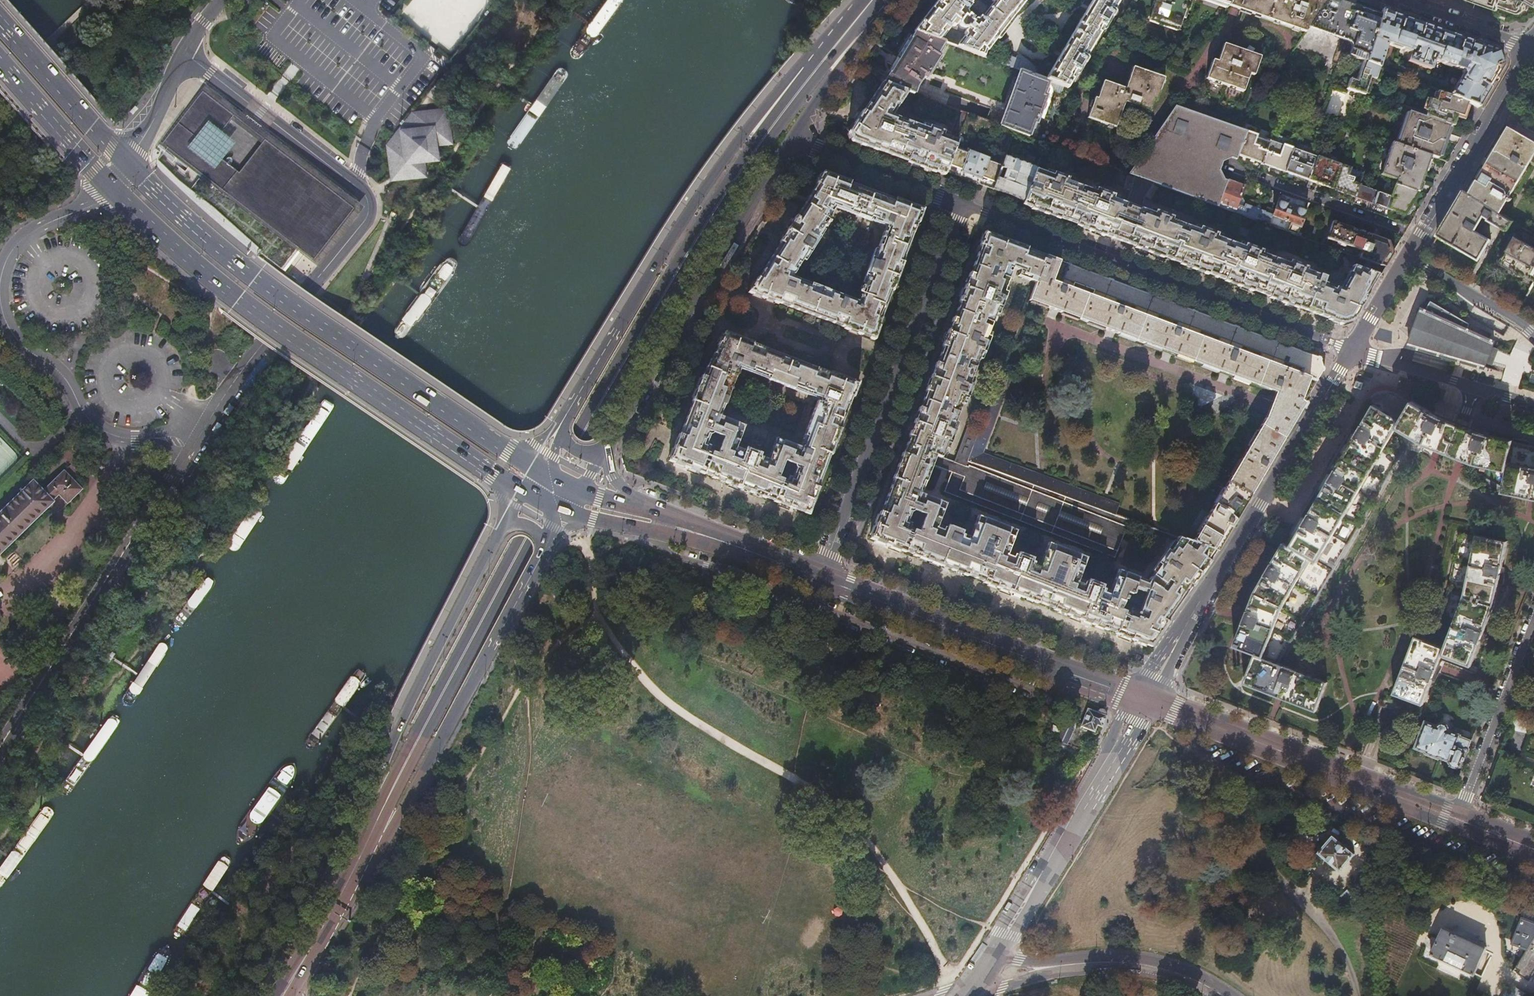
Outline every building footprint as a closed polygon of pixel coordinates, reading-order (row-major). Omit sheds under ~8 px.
[(451,53),(491,0),(408,0),(398,13),(451,53)] [(938,1),(937,0),(930,9),(914,30),(915,30),(940,39),(955,20),(963,14),(970,5),(974,0),(939,0),(938,1)] [(970,5),(981,13),(974,23),(970,20),(972,17),(968,14),(966,16),(963,14),(955,20),(958,22),(958,23),(958,25),(959,25),(959,26),(960,27),(961,27),(962,28),(963,28),(965,28),(968,30),(956,45),(983,55),(985,49),(986,49),(996,36),(998,38),(1015,16),(1013,15),(1024,0),(974,0),(970,5)] [(1045,79),(1049,80),(1067,87),(1111,11),(1118,0),(1092,0),(1045,79)] [(1150,16),(1179,26),(1186,8),(1189,9),(1192,0),(1156,0),(1150,16)] [(1227,4),(1241,9),(1305,31),(1310,25),(1326,0),(1230,0),(1227,4)] [(1337,0),(1326,0),(1310,25),(1348,38),(1349,39),(1350,39),(1351,40),(1352,41),(1353,42),(1353,43),(1354,45),(1354,46),(1353,48),(1351,56),(1363,60),(1366,62),(1381,15),(1364,10),(1340,1),(1337,0)] [(1533,10),(1533,6),(1524,0),(1486,0),(1483,6),(1486,7),(1483,13),(1488,15),(1500,19),(1505,20),(1519,21),(1527,18),(1533,10)] [(1405,16),(1383,8),(1381,15),(1366,62),(1379,66),(1387,43),(1411,52),(1407,60),(1430,69),(1434,59),(1462,69),(1463,73),(1451,92),(1450,92),(1449,94),(1468,101),(1479,106),(1490,87),(1502,66),(1499,56),(1496,47),(1465,37),(1405,16)] [(947,42),(940,39),(915,30),(898,56),(883,81),(908,90),(910,91),(913,92),(916,85),(923,74),(925,75),(947,42)] [(1096,55),(1105,39),(1102,36),(1092,53),(1096,55)] [(1206,77),(1243,90),(1249,73),(1253,74),(1260,55),(1224,43),(1217,60),(1212,59),(1206,77)] [(1389,62),(1397,65),(1400,57),(1392,54),(1389,62)] [(1018,69),(1023,70),(1024,67),(1024,65),(1021,66),(1021,67),(1020,67),(1019,67),(1018,68),(1018,67),(1017,67),(1016,67),(1015,66),(1014,65),(1014,64),(1014,63),(1014,62),(1015,61),(1014,59),(1011,60),(1007,65),(1018,69)] [(1366,62),(1363,60),(1356,80),(1349,77),(1346,88),(1363,94),(1369,77),(1374,78),(1379,66),(1366,62)] [(1348,62),(1342,75),(1349,78),(1354,64),(1348,62)] [(1125,87),(1120,86),(1103,80),(1097,95),(1095,94),(1093,99),(1087,116),(1115,126),(1124,100),(1149,109),(1151,102),(1153,98),(1155,99),(1163,76),(1132,65),(1125,87)] [(1028,135),(1049,80),(1045,79),(1023,70),(1018,69),(997,123),(1014,130),(1028,135)] [(1438,79),(1448,82),(1451,74),(1441,71),(1438,79)] [(954,148),(957,139),(923,126),(892,114),(908,90),(883,81),(882,81),(869,101),(863,110),(862,109),(848,131),(851,141),(877,150),(877,149),(891,154),(907,160),(907,162),(935,172),(936,171),(944,174),(945,171),(950,157),(940,153),(942,149),(952,152),(954,148)] [(1462,115),(1468,101),(1449,94),(1437,89),(1434,98),(1429,96),(1424,109),(1426,110),(1424,115),(1450,124),(1454,125),(1458,113),(1462,115)] [(1339,114),(1347,97),(1334,91),(1326,108),(1339,114)] [(285,272),(301,252),(313,261),(353,209),(250,129),(202,92),(161,145),(214,186),(212,188),(200,179),(191,189),(214,209),(221,215),(245,235),(263,251),(261,253),(285,272)] [(1356,266),(1356,265),(1353,264),(1337,290),(1321,284),(1324,276),(1140,207),(1144,194),(1152,181),(1218,205),(1227,179),(1223,178),(1219,169),(1222,161),(1231,156),(1235,158),(1237,154),(1246,130),(1175,105),(1128,172),(1133,174),(1129,189),(1125,201),(1036,168),(1030,182),(1040,186),(1039,190),(1029,187),(1024,200),(1023,204),(1031,207),(1031,208),(1044,213),(1070,223),(1088,230),(1099,234),(1104,235),(1104,234),(1118,239),(1134,245),(1134,247),(1141,249),(1148,252),(1155,255),(1163,257),(1163,256),(1179,262),(1179,263),(1186,266),(1200,271),(1207,274),(1208,273),(1224,279),(1224,280),(1236,285),(1252,291),(1252,290),(1269,296),(1268,297),(1275,299),(1282,302),(1297,307),(1297,306),(1315,313),(1327,317),(1327,319),(1332,321),(1341,324),(1353,319),(1357,313),(1367,295),(1366,295),(1378,274),(1362,268),(1356,266)] [(416,114),(389,147),(394,168),(403,175),(423,173),(421,158),(436,156),(434,141),(450,140),(445,110),(416,114)] [(1397,143),(1431,154),(1438,157),(1444,141),(1450,124),(1424,115),(1408,110),(1397,143)] [(1498,212),(1506,199),(1509,200),(1510,198),(1508,196),(1533,153),(1533,141),(1509,126),(1499,143),(1480,176),(1470,193),(1498,212)] [(1397,143),(1392,141),(1380,173),(1396,179),(1389,196),(1378,191),(1357,183),(1360,174),(1359,172),(1349,168),(1350,167),(1309,153),(1297,148),(1270,139),(1246,130),(1237,154),(1249,159),(1269,166),(1291,174),(1319,184),(1332,188),(1350,195),(1403,214),(1412,199),(1417,191),(1418,191),(1425,172),(1431,154),(1397,143)] [(992,188),(1001,165),(987,160),(988,158),(969,150),(968,153),(954,148),(952,152),(950,157),(945,171),(960,176),(961,177),(963,178),(964,179),(966,180),(967,181),(971,182),(972,182),(974,183),(976,183),(979,183),(992,188)] [(1030,182),(1036,168),(1036,166),(1004,155),(1001,165),(992,188),(1009,194),(1024,200),(1029,187),(1030,182)] [(918,223),(923,208),(910,203),(887,195),(827,172),(823,170),(815,183),(816,183),(810,194),(796,216),(795,215),(788,226),(779,241),(780,242),(758,277),(757,276),(752,284),(748,291),(778,303),(779,302),(815,316),(844,327),(843,328),(874,339),(879,326),(878,325),(891,290),(892,291),(903,262),(902,262),(916,223),(918,223)] [(1227,179),(1218,205),(1233,210),(1239,196),(1243,184),(1236,182),(1227,179)] [(1507,230),(1512,221),(1498,212),(1470,193),(1464,189),(1449,215),(1438,235),(1460,247),(1479,259),(1491,239),(1475,230),(1484,215),(1486,216),(1484,220),(1487,222),(1489,219),(1507,230)] [(1239,196),(1233,210),(1237,212),(1267,223),(1273,207),(1266,204),(1264,209),(1254,206),(1242,202),(1242,201),(1242,199),(1240,197),(1239,196)] [(1273,207),(1267,223),(1296,233),(1303,216),(1287,211),(1273,206),(1273,207)] [(1359,256),(1359,257),(1365,259),(1384,266),(1393,251),(1389,240),(1358,228),(1332,219),(1326,236),(1361,249),(1359,256)] [(1070,263),(1068,262),(1064,261),(1051,256),(1045,254),(984,231),(979,245),(980,245),(975,260),(970,273),(969,272),(958,300),(959,301),(956,310),(953,317),(952,317),(942,345),(940,353),(936,362),(935,362),(925,390),(926,390),(923,399),(920,406),(919,406),(908,434),(909,435),(905,446),(903,452),(902,452),(892,478),(893,478),(888,492),(881,510),(880,510),(870,538),(905,551),(906,550),(909,551),(913,553),(913,554),(967,575),(967,574),(975,577),(980,579),(983,580),(982,581),(1016,594),(1037,602),(1038,601),(1046,604),(1053,607),(1053,608),(1076,617),(1108,628),(1111,630),(1115,631),(1115,632),(1127,637),(1151,646),(1164,628),(1167,622),(1168,622),(1167,621),(1191,585),(1192,586),(1202,571),(1203,569),(1210,560),(1208,560),(1215,550),(1216,550),(1231,525),(1241,508),(1260,477),(1264,470),(1276,450),(1282,439),(1304,401),(1301,400),(1309,378),(1316,381),(1317,380),(1324,368),(1322,362),(1320,356),(1313,354),(1302,350),(1292,346),(1277,341),(1253,332),(1235,325),(1213,317),(1194,310),(1184,306),(1180,304),(1177,303),(1170,301),(1167,300),(1152,294),(1135,287),(1120,282),(1102,275),(1090,271),(1077,266),(1070,263)] [(1530,244),(1514,236),(1500,262),(1516,271),(1533,281),(1533,237),(1530,244)] [(1365,259),(1362,268),(1378,274),(1379,275),(1384,266),(1365,259)] [(1453,313),(1434,302),(1431,300),(1428,305),(1426,309),(1423,308),(1414,326),(1408,345),(1484,368),(1489,356),(1494,341),(1482,335),(1469,329),(1471,324),(1453,313)] [(841,428),(840,428),(842,422),(852,396),(853,396),(858,381),(849,378),(830,371),(830,372),(826,370),(791,357),(752,342),(753,341),(725,330),(717,343),(718,344),(713,353),(706,366),(702,374),(701,374),(691,400),(692,400),(688,411),(680,433),(679,432),(676,439),(668,460),(680,464),(704,473),(704,472),(708,474),(712,475),(711,476),(717,479),(743,489),(766,497),(766,496),(769,497),(773,499),(773,500),(777,502),(792,507),(809,514),(813,502),(819,486),(818,486),(821,478),(830,454),(831,454),(834,446),(841,428)] [(1374,393),(1373,393),(1371,395),(1367,401),(1360,412),(1342,444),(1312,494),(1285,541),(1284,541),(1263,576),(1255,591),(1243,620),(1234,645),(1254,653),(1245,677),(1262,683),(1281,690),(1304,699),(1318,704),(1327,681),(1278,662),(1404,446),(1419,450),(1424,443),(1474,463),(1472,470),(1502,487),(1501,491),(1533,498),(1533,446),(1527,444),(1512,441),(1513,439),(1487,433),(1435,413),(1412,400),(1411,401),(1394,391),(1388,389),(1385,389),(1381,389),(1377,391),(1374,393)] [(670,432),(674,433),(680,419),(676,417),(670,432)] [(753,438),(760,441),(764,431),(757,428),(753,438)] [(64,471),(44,491),(39,486),(33,480),(0,513),(0,554),(9,545),(49,506),(51,504),(54,501),(52,500),(59,494),(68,503),(82,489),(64,471)] [(1415,635),(1393,693),(1422,704),(1431,681),(1441,654),(1469,665),(1480,638),(1493,604),(1500,573),(1507,540),(1476,533),(1476,535),(1458,531),(1447,588),(1445,593),(1427,639),(1415,635)] [(1096,709),(1086,707),(1081,722),(1080,724),(1096,730),(1097,723),(1103,725),(1106,713),(1105,711),(1097,708),(1096,709)] [(1448,761),(1460,767),(1472,738),(1449,729),(1449,728),(1449,726),(1448,725),(1448,724),(1447,723),(1447,722),(1446,722),(1445,721),(1444,721),(1443,721),(1442,721),(1441,721),(1441,722),(1440,722),(1439,722),(1438,723),(1437,724),(1425,720),(1414,747),(1425,751),(1425,752),(1432,755),(1438,757),(1439,756),(1449,760),(1448,761)] [(1314,820),(1326,828),(1329,822),(1318,814),(1314,820)] [(1321,852),(1342,870),(1355,854),(1334,836),(1321,852)] [(1368,855),(1371,869),(1383,867),(1380,852),(1368,855)] [(1533,938),(1533,923),(1522,918),(1513,943),(1528,949),(1533,938)] [(1431,955),(1474,975),(1486,948),(1443,929),(1431,955)] [(1528,949),(1514,972),(1513,972),(1511,977),(1515,980),(1511,988),(1520,993),(1528,980),(1530,981),(1533,974),(1533,938),(1528,949)]
